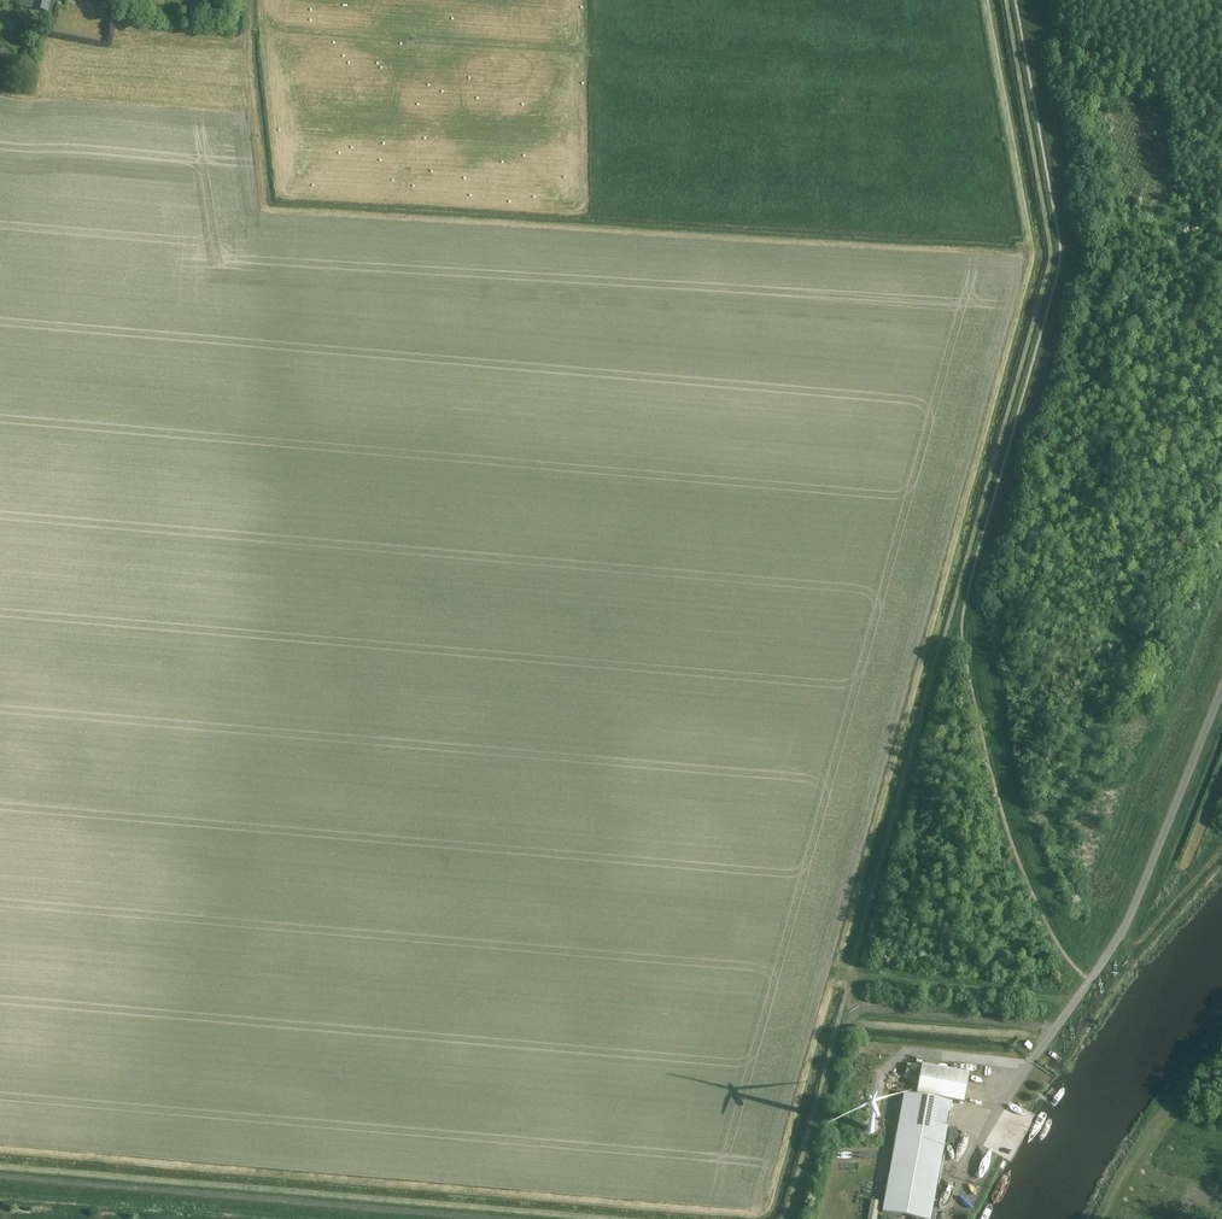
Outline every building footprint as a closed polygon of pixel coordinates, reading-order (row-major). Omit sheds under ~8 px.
[(49,13),(52,0),(25,0),(23,8),(49,13)] [(917,1058),(915,1072),(920,1073),(923,1059),(917,1058)] [(912,1080),(915,1066),(908,1064),(905,1079),(912,1080)] [(965,1102),(970,1074),(922,1065),(917,1094),(965,1102)] [(952,1102),(905,1094),(883,1212),(916,1218),(931,1218),(952,1102)] [(947,1142),(954,1144),(957,1129),(950,1128),(947,1142)] [(880,1202),(871,1200),(868,1218),(877,1218),(880,1202)]
